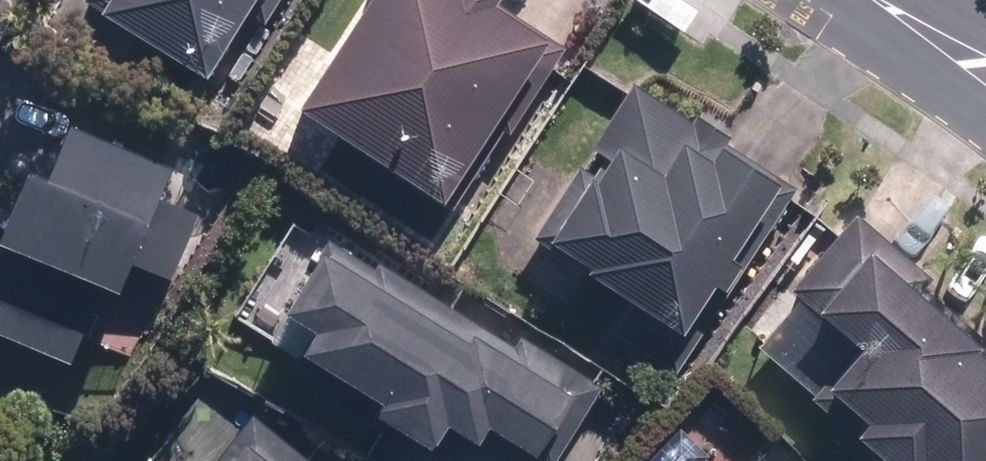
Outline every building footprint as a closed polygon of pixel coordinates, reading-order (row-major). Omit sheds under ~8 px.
[(289,0),(120,0),(116,8),(223,69),(256,13),(275,24),(289,0)] [(312,92),(451,186),(500,114),(516,125),(565,52),(546,39),(550,33),(503,0),(375,0),(312,92)] [(785,167),(644,75),(601,142),(617,153),(607,167),(593,158),(548,227),(693,321),(718,282),(727,288),(793,188),(778,178),(785,167)] [(40,149),(0,264),(0,321),(75,347),(89,304),(152,325),(192,207),(171,200),(189,146),(86,110),(69,159),(40,149)] [(919,271),(926,263),(867,208),(797,283),(811,295),(768,342),(898,460),(938,460),(985,460),(985,332),(919,271)] [(600,381),(335,237),(288,329),(399,389),(389,406),(441,434),(453,412),(487,430),(491,423),(557,459),(600,381)] [(212,460),(315,460),(256,411),(212,460)] [(756,451),(746,460),(766,460),(756,451)]
